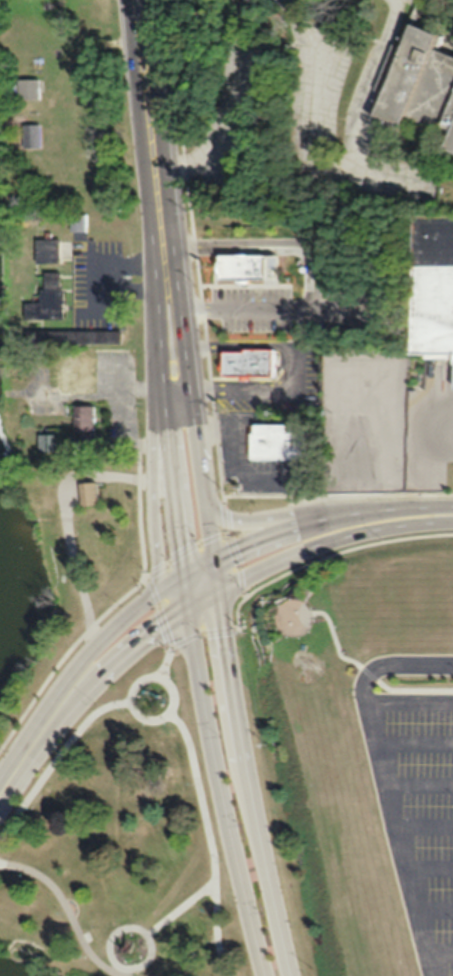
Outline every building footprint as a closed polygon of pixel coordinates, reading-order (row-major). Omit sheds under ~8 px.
[(368,118),(393,128),(430,31),(406,22),(368,118)] [(444,133),(439,147),(452,152),(452,56),(430,48),(404,120),(444,133)] [(39,98),(39,78),(18,78),(18,98),(39,98)] [(24,147),(39,147),(39,123),(24,123),(24,147)] [(74,204),(74,221),(87,221),(88,204),(74,204)] [(417,341),(452,341),(452,204),(418,204),(417,341)] [(87,213),(69,213),(69,230),(87,230),(87,213)] [(61,229),(61,252),(38,251),(38,228),(61,229)] [(222,254),(222,279),(266,278),(265,254),(222,254)] [(62,262),(62,278),(67,278),(67,307),(24,307),(24,292),(42,292),(42,279),(47,279),(47,262),(62,262)] [(226,349),(246,349),(246,345),(274,346),(274,372),(226,371),(226,349)] [(58,390),(85,390),(85,351),(58,351),(58,390)] [(77,394),(77,423),(80,423),(80,442),(95,442),(95,394),(77,394)] [(255,415),(255,454),(313,455),(313,415),(255,415)] [(41,422),(41,441),(61,441),(60,422),(41,422)] [(38,451),(55,451),(55,433),(38,433),(38,451)] [(82,474),(83,494),(100,493),(99,473),(82,474)] [(77,504),(95,504),(95,481),(77,481),(77,504)]
